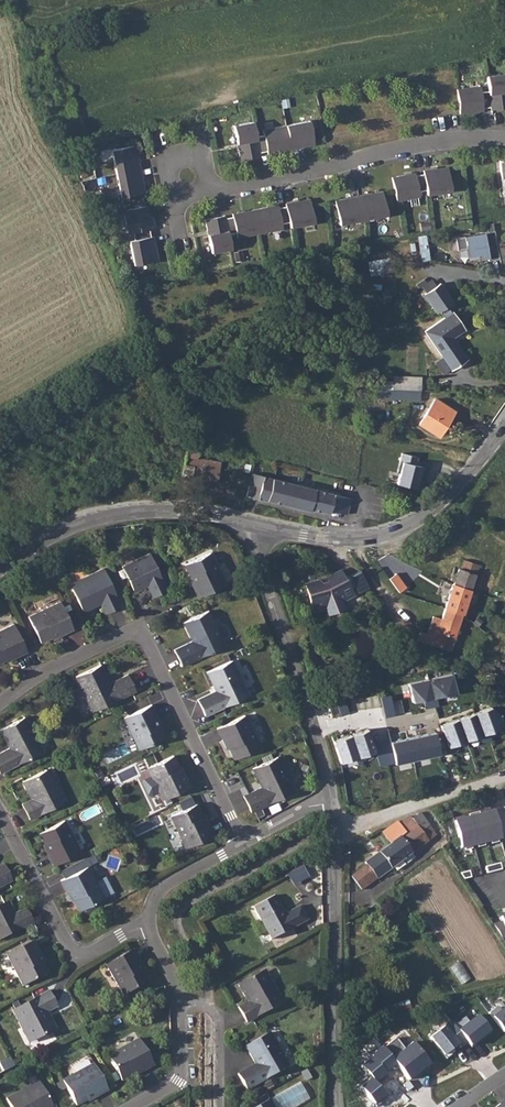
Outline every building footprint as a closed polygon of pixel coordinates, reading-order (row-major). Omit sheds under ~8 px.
[(487,78),(489,93),(480,94),(480,88),(457,91),(460,116),(483,113),(483,110),(491,109),(491,112),(504,110),(504,76),(487,78)] [(316,144),(311,120),(265,129),(265,133),(257,135),(255,121),(236,125),(239,143),(242,143),(243,147),(240,147),(242,158),(261,155),(260,152),(268,150),(269,153),(316,144)] [(137,145),(113,149),(122,196),(146,192),(137,145)] [(431,194),(455,191),(452,169),(428,172),(428,174),(420,175),(420,172),(396,176),(399,200),(423,197),(422,191),(431,190),(431,194)] [(384,193),(337,201),(341,226),(388,217),(384,193)] [(316,224),(311,199),(287,204),(288,207),(280,208),(280,205),(233,213),(234,216),(226,217),(226,214),(205,218),(208,230),(209,230),(210,234),(209,234),(212,253),(232,249),(229,233),(237,232),(238,237),(284,229),(283,224),(290,222),(291,228),(316,224)] [(135,267),(159,262),(154,238),(152,238),(150,230),(153,230),(148,206),(124,210),(129,234),(134,233),(136,241),(130,242),(135,267)] [(488,259),(499,257),(494,229),(455,236),(457,249),(466,247),(467,254),(478,252),(479,257),(487,256),(488,259)] [(390,259),(368,263),(370,276),(392,272),(390,259)] [(420,286),(425,293),(435,286),(431,279),(425,283),(420,286)] [(417,289),(420,286),(425,283),(422,280),(415,285),(417,289)] [(443,319),(425,331),(450,367),(452,369),(466,359),(452,338),(465,329),(452,312),(451,313),(446,306),(452,302),(439,284),(435,286),(425,293),(429,299),(427,300),(436,314),(439,312),(443,319)] [(442,373),(450,367),(441,355),(434,360),(442,373)] [(420,377),(393,376),(393,389),(420,390),(420,377)] [(376,381),(376,389),(389,389),(393,389),(393,381),(376,381)] [(389,389),(389,399),(420,400),(420,390),(393,389),(389,389)] [(435,398),(419,423),(436,435),(442,426),(444,427),(454,411),(435,398)] [(193,442),(187,445),(184,465),(194,467),(192,480),(217,483),(221,462),(197,459),(199,443),(193,442)] [(404,462),(398,483),(418,489),(424,466),(418,464),(420,456),(404,452),(402,461),(404,462)] [(273,479),(252,474),(246,497),(268,502),(268,501),(310,511),(311,509),(330,513),(330,510),(347,514),(351,498),(342,496),(303,486),(273,479)] [(208,550),(183,562),(192,581),(190,582),(196,594),(223,581),(208,550)] [(148,552),(120,565),(131,588),(145,581),(151,595),(165,588),(148,552)] [(452,583),(448,596),(466,601),(478,565),(463,559),(459,568),(457,568),(456,571),(453,581),(452,583)] [(102,566),(69,582),(82,609),(99,601),(104,611),(120,604),(102,566)] [(360,568),(350,573),(352,577),(347,580),(340,567),(328,573),(330,577),(320,582),(319,578),(306,581),(313,608),(325,605),(326,608),(336,607),(344,600),(343,598),(353,592),(350,585),(355,583),(358,588),(368,583),(360,568)] [(448,596),(444,608),(462,614),(466,601),(448,596)] [(59,599),(27,614),(39,640),(58,631),(59,632),(72,626),(59,599)] [(190,639),(172,647),(180,663),(223,642),(206,608),(182,620),(190,639)] [(462,614),(444,608),(440,619),(432,616),(426,633),(421,632),(418,641),(449,651),(458,627),(462,614)] [(0,627),(0,659),(12,653),(13,655),(25,649),(13,621),(0,627)] [(214,688),(196,697),(204,712),(246,692),(230,658),(205,670),(214,688)] [(99,662),(74,674),(91,708),(134,688),(126,672),(108,680),(99,662)] [(409,683),(414,701),(457,692),(453,673),(409,683)] [(150,702),(123,715),(138,747),(164,734),(154,715),(156,714),(150,702)] [(442,725),(450,746),(504,726),(501,714),(492,707),(442,725)] [(243,712),(216,725),(222,737),(224,736),(233,755),(259,743),(243,712)] [(0,750),(0,770),(40,749),(23,715),(0,727),(0,730),(8,746),(0,750)] [(370,729),(336,740),(343,762),(377,750),(370,729)] [(436,732),(392,741),(397,764),(441,753),(436,732)] [(172,753),(146,765),(151,774),(143,777),(142,781),(147,791),(150,792),(158,789),(162,796),(189,783),(183,771),(181,771),(172,753)] [(261,784),(242,792),(250,808),(293,788),(276,753),(252,765),(261,784)] [(120,783),(141,774),(136,763),(116,773),(120,783)] [(49,765),(45,767),(52,783),(56,780),(49,765)] [(52,783),(45,767),(21,779),(30,797),(20,802),(28,818),(65,798),(56,780),(52,783)] [(195,801),(170,813),(185,845),(212,832),(206,819),(204,820),(195,801)] [(455,820),(463,848),(503,839),(495,810),(455,820)] [(419,812),(411,818),(421,832),(430,826),(419,812)] [(366,865),(351,876),(361,890),(394,866),(431,838),(436,835),(430,826),(421,832),(411,818),(410,817),(399,824),(397,821),(381,832),(390,845),(364,863),(366,865)] [(64,818),(38,831),(47,850),(45,850),(52,863),(79,849),(64,818)] [(359,856),(346,867),(351,876),(366,865),(364,863),(359,856)] [(11,879),(3,863),(0,864),(0,884),(11,879)] [(87,864),(59,878),(65,890),(68,889),(78,908),(83,906),(98,898),(103,895),(87,864)] [(305,864),(289,872),(295,885),(311,877),(305,864)] [(253,905),(269,936),(305,916),(299,904),(284,912),(274,893),(253,905)] [(98,898),(83,906),(87,915),(103,906),(98,898)] [(0,903),(0,937),(33,920),(25,906),(11,913),(5,900),(0,903)] [(503,915),(504,919),(495,922),(504,938),(504,915),(503,915)] [(305,916),(269,936),(270,937),(307,918),(305,916)] [(33,938),(6,953),(22,984),(47,971),(37,952),(39,950),(33,938)] [(131,947),(105,962),(123,993),(147,979),(137,960),(138,960),(131,947)] [(465,983),(471,979),(460,963),(454,967),(465,983)] [(264,967),(260,969),(268,983),(272,981),(264,967)] [(268,983),(260,969),(237,982),(247,999),(237,1004),(246,1020),(282,999),(272,981),(268,983)] [(12,1007),(21,1025),(25,1023),(32,1038),(56,1026),(47,1008),(56,1003),(48,989),(12,1007)] [(407,1000),(390,1006),(393,1015),(410,1010),(407,1000)] [(493,1014),(504,1030),(504,1005),(493,1014)] [(460,1029),(471,1044),(490,1029),(478,1013),(458,1027),(460,1029)] [(451,1019),(429,1036),(444,1054),(459,1042),(453,1035),(460,1029),(458,1027),(451,1019)] [(25,1023),(21,1025),(29,1040),(32,1038),(25,1023)] [(255,1061),(238,1071),(247,1086),(288,1062),(269,1029),(245,1043),(255,1061)] [(138,1037),(107,1053),(121,1078),(139,1068),(140,1070),(153,1063),(138,1037)] [(394,1038),(383,1047),(395,1063),(409,1079),(430,1062),(413,1040),(403,1048),(394,1038)] [(395,1063),(383,1047),(360,1065),(371,1078),(373,1080),(395,1063)] [(93,1062),(63,1078),(76,1103),(94,1092),(95,1095),(108,1088),(93,1062)] [(39,1078),(25,1086),(26,1090),(41,1082),(39,1078)] [(373,1080),(371,1078),(360,1087),(374,1104),(385,1096),(373,1080)] [(25,1086),(6,1096),(12,1106),(49,1106),(53,1105),(41,1082),(26,1090),(25,1086)] [(270,1096),(250,1106),(276,1106),(270,1096)] [(494,1106),(504,1106),(504,1098),(494,1106)]
